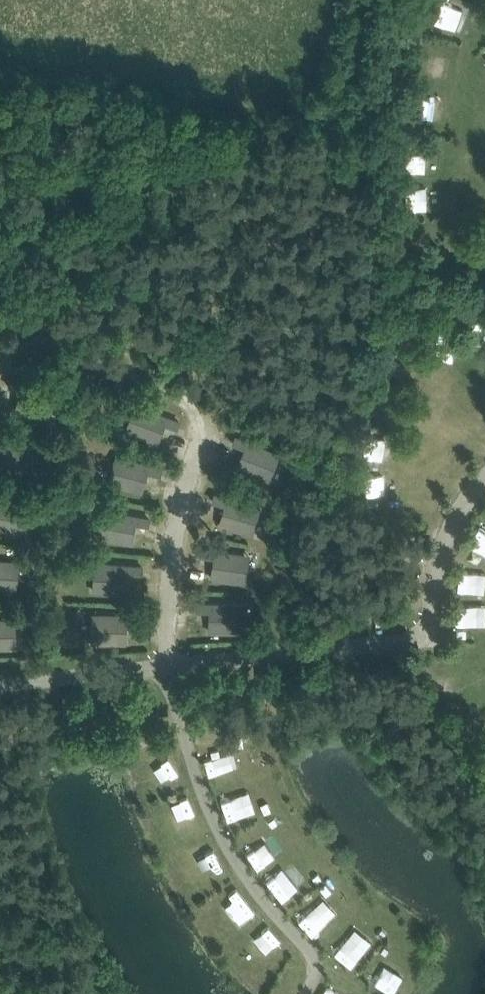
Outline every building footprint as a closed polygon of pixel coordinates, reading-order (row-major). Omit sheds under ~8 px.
[(58,392),(11,378),(9,386),(21,390),(15,412),(49,422),(58,392)] [(182,421),(136,403),(125,432),(158,444),(166,424),(179,429),(182,421)] [(281,454),(236,435),(232,442),(245,447),(236,468),(270,482),(281,454)] [(0,437),(0,446),(5,447),(0,466),(0,469),(34,477),(42,447),(0,437)] [(164,468),(116,455),(108,484),(143,494),(149,472),(162,476),(164,468)] [(262,506),(215,493),(212,501),(225,504),(219,526),(253,536),(262,506)] [(0,499),(0,530),(24,534),(29,504),(0,499)] [(151,517),(102,509),(98,539),(134,545),(137,523),(150,525),(151,517)] [(484,553),(484,532),(479,529),(471,547),(484,553)] [(251,554),(202,547),(201,555),(214,557),(211,580),(247,585),(251,554)] [(0,559),(0,590),(18,591),(21,561),(0,559)] [(145,565),(95,561),(93,590),(129,593),(131,572),(144,573),(145,565)] [(245,602),(197,602),(197,611),(210,611),(210,634),(245,634),(245,602)] [(460,623),(484,623),(484,604),(461,603),(460,623)] [(92,644),(128,645),(129,622),(142,623),(142,616),(93,614),(92,644)] [(0,618),(0,649),(17,648),(16,618),(0,618)] [(208,777),(241,772),(238,752),(206,756),(208,777)] [(174,755),(154,761),(160,780),(180,774),(174,755)] [(242,791),(219,800),(229,824),(252,815),(242,791)] [(195,803),(167,813),(173,829),(201,818),(195,803)] [(268,828),(242,844),(253,862),(279,845),(268,828)] [(283,897),(304,877),(291,864),(271,884),(283,897)] [(299,919),(313,934),(338,910),(325,896),(299,919)] [(357,972),(364,964),(357,958),(373,940),(357,926),(334,952),(357,972)] [(403,977),(384,964),(371,983),(388,993),(392,993),(403,977)] [(322,993),(343,993),(326,985),(322,993)]
